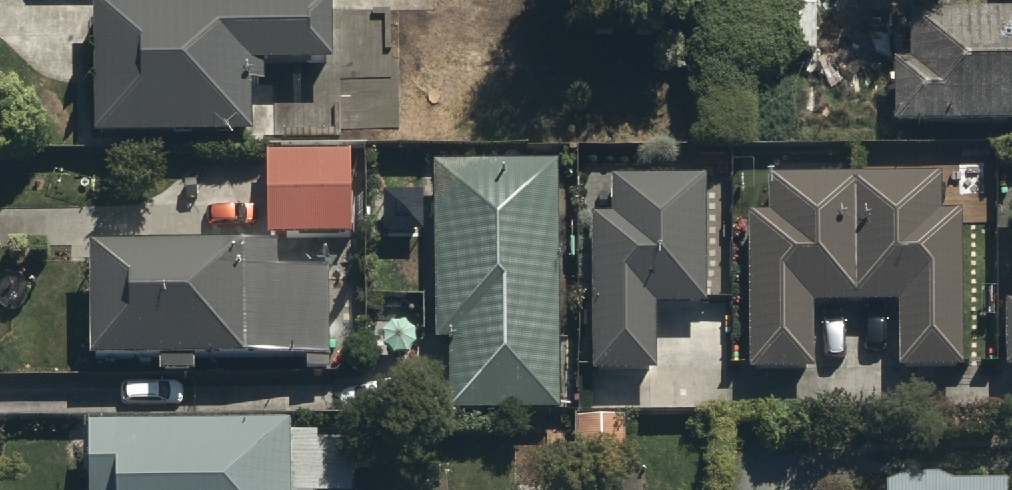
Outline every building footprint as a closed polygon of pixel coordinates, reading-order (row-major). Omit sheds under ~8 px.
[(735,67),(817,65),(816,0),(733,0),(735,67)] [(331,17),(94,17),(95,151),(248,151),(248,84),(331,83),(331,17)] [(909,31),(909,81),(887,81),(888,142),(1011,142),(1011,31),(909,31)] [(349,159),(269,160),(270,248),(350,247),(349,159)] [(564,173),(439,171),(436,352),(452,352),(451,419),(560,421),(564,173)] [(707,321),(707,191),(623,191),(623,224),(592,224),(592,380),(661,380),(661,321),(707,321)] [(853,192),(856,316),(897,315),(898,381),(961,381),(961,228),(942,228),(942,191),(853,192)] [(856,316),(853,192),(768,192),(769,224),(749,224),(750,379),(816,379),(816,316),(856,316)] [(195,266),(195,239),(155,239),(155,264),(96,263),(90,263),(90,273),(90,374),(155,374),(155,390),(190,390),(191,376),(329,376),(329,283),(303,283),(303,266),(195,266)] [(92,441),(92,489),(351,489),(351,453),(291,453),(291,440),(92,441)]
